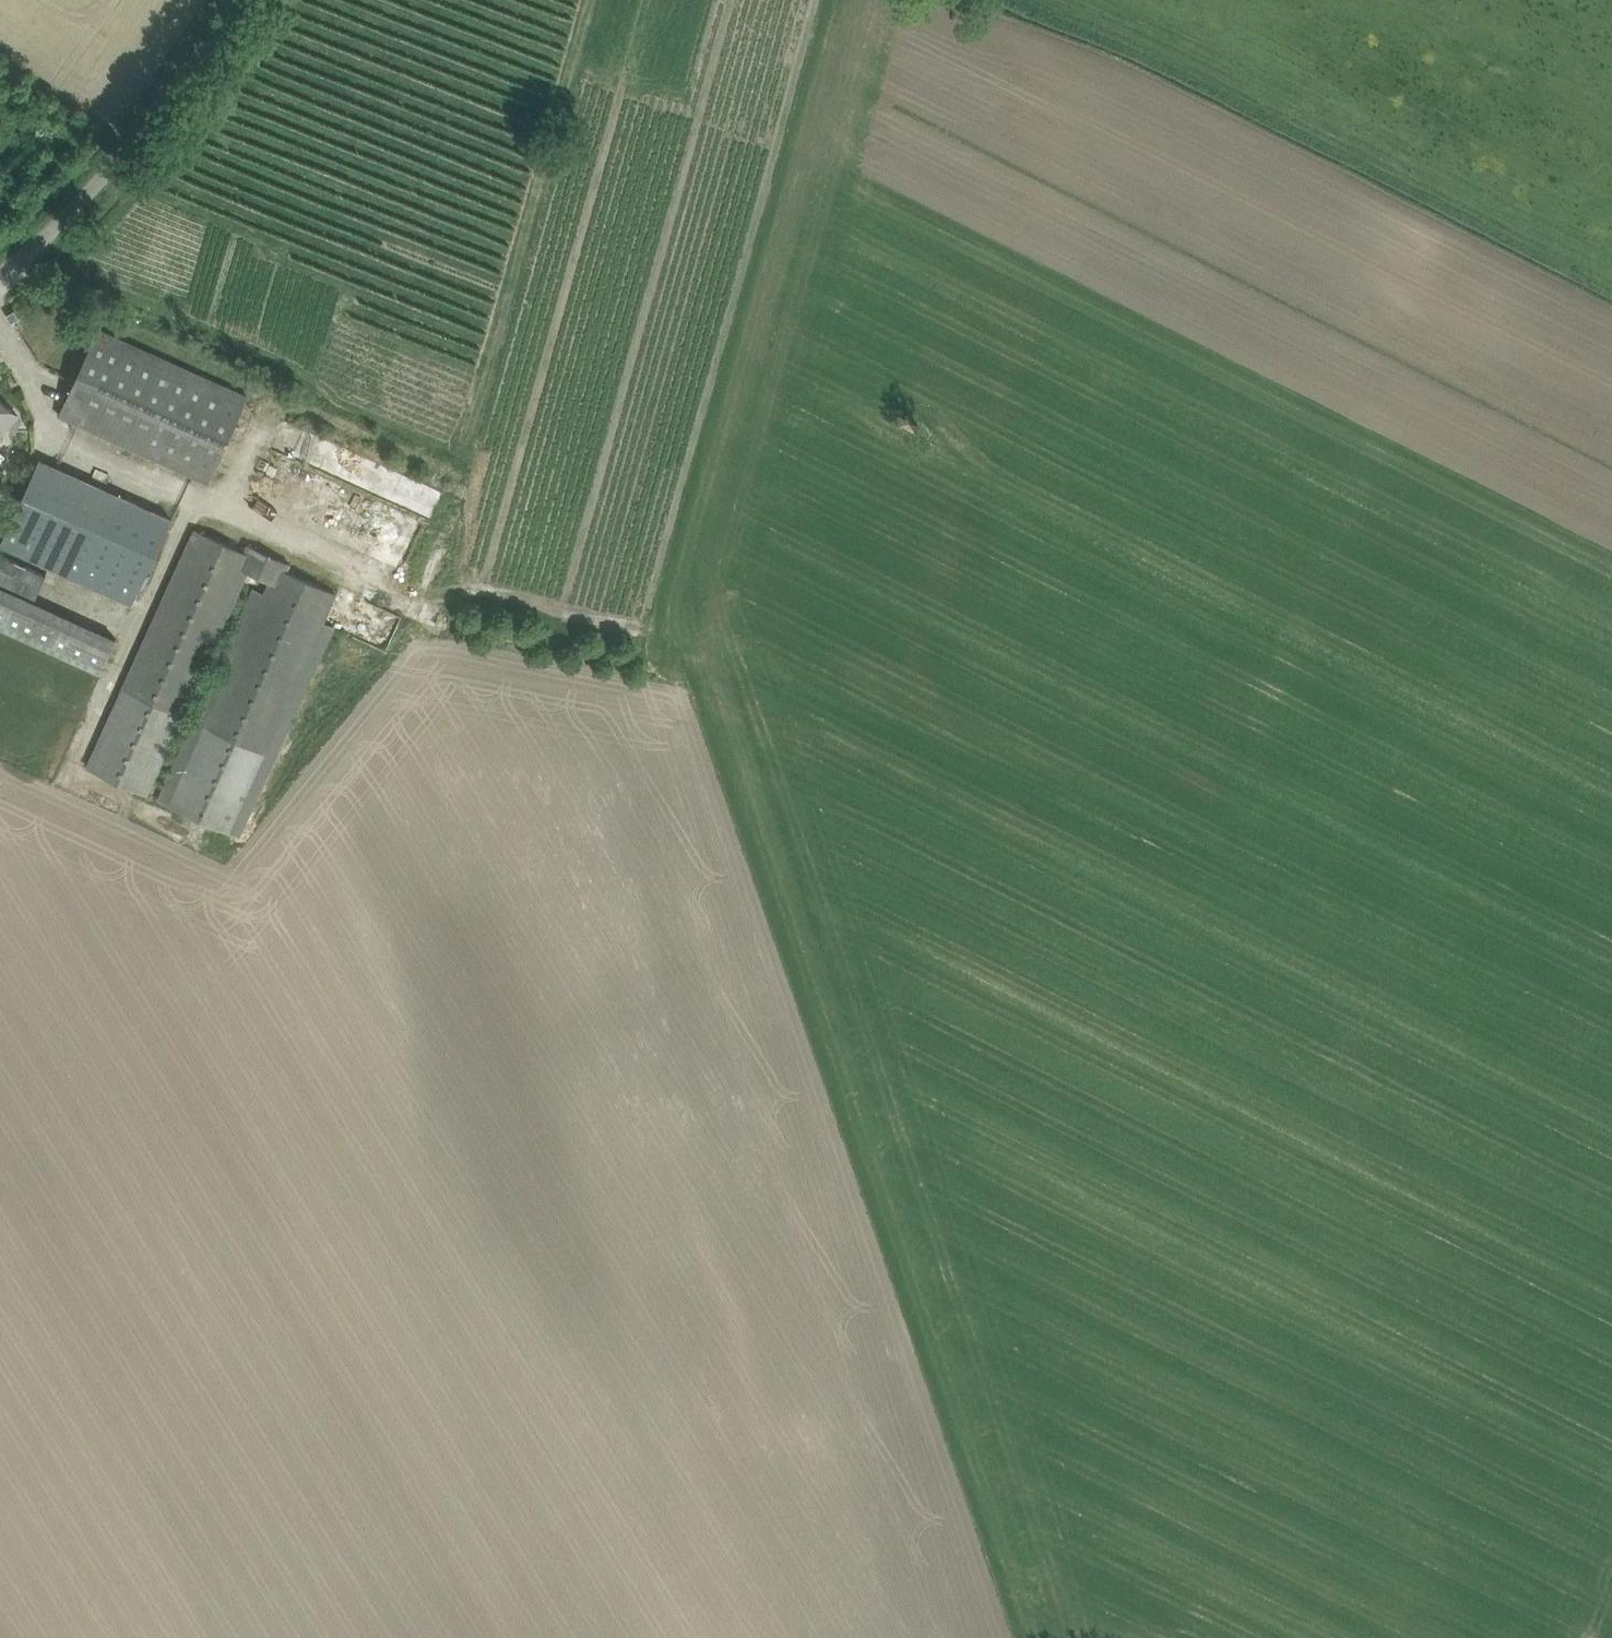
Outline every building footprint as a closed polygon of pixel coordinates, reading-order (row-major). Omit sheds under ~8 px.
[(15,310),(8,314),(12,321),(20,317),(15,310)] [(60,415),(79,424),(207,482),(247,395),(99,329),(60,415)] [(18,414),(0,398),(0,433),(18,414)] [(0,544),(131,603),(171,518),(39,458),(0,544)] [(85,766),(148,794),(249,570),(258,575),(157,798),(240,836),(335,626),(324,621),(337,592),(289,570),(292,562),(247,542),(244,549),(194,526),(85,766)] [(0,588),(0,630),(102,675),(117,640),(0,588)]
